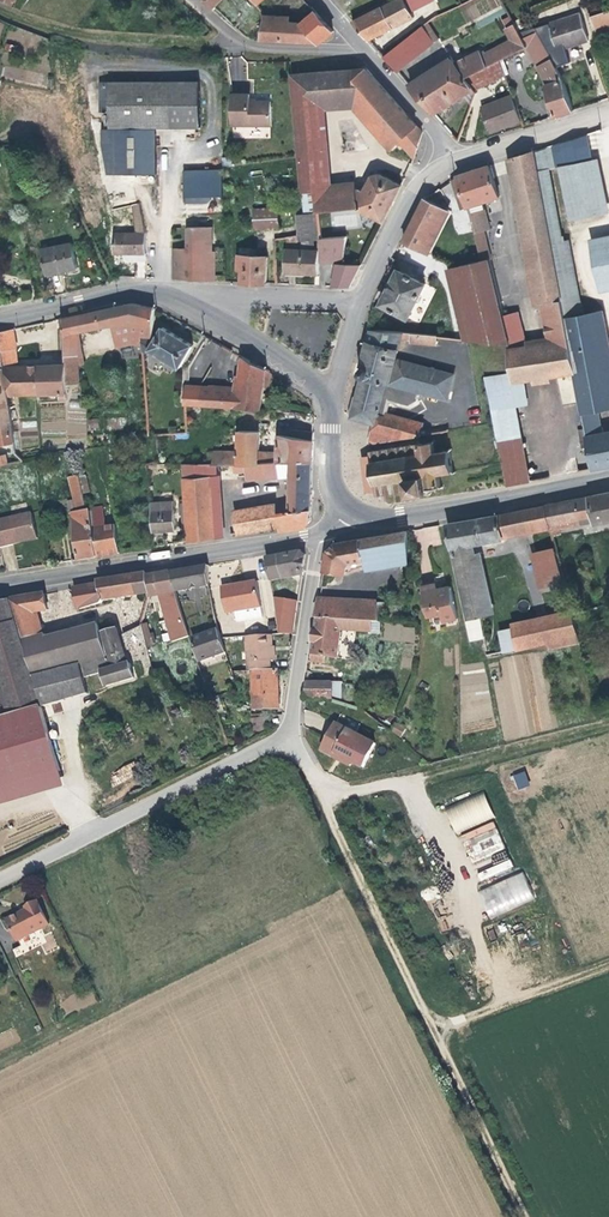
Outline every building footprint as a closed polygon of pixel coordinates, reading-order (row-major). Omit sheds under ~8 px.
[(402,0),(391,0),(349,21),(366,40),(410,17),(402,0)] [(408,11),(430,0),(402,0),(408,11)] [(540,3),(543,11),(581,0),(550,0),(540,3)] [(589,16),(603,12),(601,6),(586,10),(589,16)] [(330,31),(312,11),(299,23),(287,22),(287,21),(261,19),(257,39),(318,42),(330,31)] [(288,14),(262,12),(261,19),(287,21),(288,14)] [(607,26),(603,12),(589,16),(593,30),(607,26)] [(584,39),(576,13),(546,23),(551,35),(555,48),(584,39)] [(438,38),(426,22),(420,26),(432,42),(438,38)] [(432,42),(420,26),(380,56),(394,71),(432,42)] [(458,91),(467,85),(462,76),(497,60),(525,47),(520,38),(513,26),(507,29),(514,42),(483,56),(479,52),(477,49),(453,59),(451,57),(407,86),(430,112),(458,91)] [(514,42),(507,29),(503,30),(507,39),(479,52),(483,56),(514,42)] [(520,38),(525,47),(531,44),(540,62),(549,57),(534,31),(520,38)] [(562,79),(549,57),(540,62),(536,65),(545,83),(543,84),(553,116),(572,110),(562,79)] [(502,74),(497,60),(462,76),(467,85),(469,89),(502,74)] [(420,131),(362,68),(289,73),(292,108),(354,102),(354,105),(390,146),(393,143),(396,147),(399,144),(411,157),(420,131)] [(199,78),(101,81),(101,96),(110,95),(112,171),(158,169),(156,125),(200,124),(199,78)] [(469,89),(467,85),(458,91),(467,104),(470,93),(469,89)] [(248,99),(248,93),(229,93),(229,123),(269,123),(269,99),(248,99)] [(519,121),(510,96),(479,107),(487,128),(507,122),(508,125),(519,121)] [(322,169),(311,170),(313,192),(314,193),(354,189),(353,183),(330,184),(325,111),(349,109),(385,150),(390,146),(354,105),(354,102),(292,108),(296,151),(321,149),(322,169)] [(508,125),(507,122),(487,128),(489,132),(508,125)] [(532,151),(535,169),(591,158),(585,134),(532,151)] [(322,169),(321,149),(296,151),(301,193),(313,192),(311,170),(322,169)] [(544,220),(532,151),(512,157),(524,223),(544,220)] [(229,156),(220,155),(220,164),(228,164),(229,156)] [(598,156),(591,158),(558,164),(569,218),(608,210),(598,156)] [(538,305),(527,241),(548,238),(544,220),(524,223),(512,157),(506,159),(533,306),(538,305)] [(468,232),(473,230),(480,229),(487,227),(480,200),(496,195),(487,165),(455,175),(449,179),(460,212),(459,212),(463,228),(466,228),(468,232)] [(535,169),(548,238),(560,304),(579,300),(568,239),(563,240),(548,166),(535,169)] [(218,167),(179,169),(180,195),(219,193),(218,167)] [(399,185),(377,174),(370,176),(361,193),(358,191),(353,191),(354,189),(314,193),(315,211),(355,207),(381,220),(399,185)] [(439,207),(422,198),(401,240),(419,249),(439,207)] [(139,221),(136,203),(130,204),(133,232),(109,234),(111,254),(142,252),(139,221)] [(254,208),(254,210),(254,227),(277,227),(277,207),(254,208)] [(449,212),(439,207),(419,249),(428,254),(449,212)] [(254,223),(254,210),(244,211),(244,223),(254,223)] [(183,226),(184,247),(185,279),(209,280),(209,275),(212,275),(212,250),(209,250),(208,238),(202,239),(201,225),(183,226)] [(487,259),(480,229),(473,230),(481,260),(487,259)] [(588,239),(598,292),(608,290),(608,235),(588,239)] [(298,248),(283,247),(282,269),(300,270),(300,272),(317,273),(317,262),(336,263),(331,286),(347,287),(359,263),(340,263),(344,236),(299,239),(298,248)] [(566,340),(560,304),(548,238),(527,241),(538,305),(540,305),(547,343),(566,340)] [(75,268),(70,245),(39,250),(43,272),(64,268),(65,270),(75,268)] [(185,279),(184,247),(170,247),(171,278),(185,279)] [(265,255),(237,254),(236,268),(239,268),(239,281),(264,282),(265,255)] [(460,339),(505,346),(508,345),(487,259),(481,260),(445,269),(460,339)] [(422,283),(396,270),(379,303),(405,316),(422,283)] [(560,304),(582,425),(597,422),(595,410),(608,407),(608,345),(602,312),(582,316),(579,300),(560,304)] [(131,302),(110,306),(111,325),(112,325),(115,347),(129,344),(140,348),(139,338),(149,338),(151,307),(131,302)] [(111,325),(110,306),(99,309),(98,329),(111,325)] [(98,329),(99,309),(58,318),(62,333),(63,362),(63,366),(64,383),(77,383),(76,365),(82,365),(80,333),(98,329)] [(508,345),(505,346),(506,351),(521,348),(513,312),(500,315),(508,345)] [(149,338),(139,338),(140,348),(140,351),(144,353),(146,351),(177,368),(190,344),(159,327),(152,338),(149,338)] [(13,348),(10,328),(0,331),(0,350),(13,348)] [(417,391),(445,398),(451,373),(392,358),(398,338),(409,338),(410,341),(433,343),(434,335),(368,329),(356,374),(358,375),(354,395),(351,395),(346,414),(349,415),(348,418),(371,424),(366,443),(402,438),(406,419),(384,413),(387,400),(406,405),(415,399),(417,391)] [(547,343),(546,337),(523,342),(524,348),(547,343)] [(572,373),(566,340),(506,351),(511,383),(572,373)] [(1,368),(16,368),(13,348),(0,350),(0,362),(1,368)] [(263,368),(240,356),(235,390),(222,389),(223,386),(198,385),(186,384),(184,404),(196,405),(257,409),(263,368)] [(64,383),(63,366),(50,367),(16,368),(1,368),(5,394),(57,392),(57,399),(64,399),(64,383)] [(5,394),(1,368),(0,368),(0,444),(13,443),(5,394)] [(526,481),(508,376),(483,377),(489,405),(503,485),(526,481)] [(550,384),(549,377),(526,381),(527,388),(550,384)] [(558,379),(561,404),(575,402),(572,377),(558,379)] [(276,421),(256,420),(255,430),(255,451),(259,451),(259,450),(276,451),(276,425),(276,421)] [(600,435),(597,422),(582,425),(584,438),(600,435)] [(288,460),(309,460),(310,431),(276,425),(276,451),(259,450),(259,451),(255,451),(255,430),(236,429),(236,451),(223,451),(224,461),(231,461),(250,460),(276,459),(288,460)] [(584,438),(590,469),(608,465),(608,433),(584,438)] [(435,440),(432,438),(430,441),(418,442),(418,440),(415,441),(415,443),(367,449),(368,455),(359,457),(364,491),(373,489),(374,494),(406,491),(405,494),(408,496),(410,493),(422,491),(426,494),(428,491),(425,488),(435,486),(438,489),(440,487),(437,485),(435,472),(448,471),(451,473),(453,471),(450,469),(448,451),(450,447),(447,445),(445,448),(434,450),(433,444),(435,440)] [(210,462),(214,462),(224,461),(223,451),(210,451),(210,457),(210,462)] [(5,454),(0,455),(0,464),(11,462),(10,457),(5,458),(5,454)] [(83,496),(74,457),(64,459),(72,497),(83,496)] [(276,475),(276,459),(250,460),(250,469),(245,469),(245,477),(276,475)] [(309,460),(288,460),(287,504),(287,510),(274,512),(273,507),(273,503),(232,510),(232,513),(229,514),(232,532),(275,525),(277,530),(302,527),(307,519),(309,460)] [(250,469),(250,460),(231,461),(232,470),(250,469)] [(209,462),(205,462),(181,462),(184,501),(184,512),(185,523),(186,540),(213,536),(209,462)] [(215,475),(214,462),(209,462),(213,536),(221,534),(219,475),(215,475)] [(586,496),(591,524),(608,520),(608,492),(586,496)] [(76,558),(94,556),(91,529),(88,511),(86,511),(83,496),(72,497),(64,498),(66,513),(71,512),(76,558)] [(590,518),(586,496),(573,499),(577,520),(590,518)] [(541,505),(546,525),(546,526),(577,520),(573,499),(541,505)] [(546,525),(541,505),(495,515),(443,524),(448,548),(512,536),(511,531),(546,525)] [(173,529),(171,508),(148,510),(149,530),(173,529)] [(29,514),(0,521),(0,548),(22,543),(22,541),(25,541),(25,542),(35,540),(29,514)] [(113,525),(91,529),(94,556),(116,552),(113,525)] [(547,529),(546,526),(546,525),(511,531),(512,536),(547,529)] [(554,525),(546,526),(548,535),(556,533),(554,525)] [(405,564),(405,530),(356,538),(361,572),(405,564)] [(562,559),(556,533),(548,535),(555,561),(562,559)] [(359,559),(356,538),(330,543),(323,551),(318,585),(321,586),(322,576),(326,576),(326,570),(327,570),(339,571),(339,564),(344,560),(359,559)] [(450,558),(471,555),(468,544),(448,548),(450,558)] [(561,585),(551,546),(526,552),(535,591),(561,585)] [(302,555),(296,549),(261,555),(264,578),(291,574),(291,569),(300,568),(302,555)] [(477,553),(471,555),(484,613),(489,612),(477,553)] [(484,613),(471,555),(450,558),(463,618),(484,613)] [(205,565),(167,572),(172,590),(206,585),(205,565)] [(146,591),(143,576),(142,572),(94,580),(95,584),(101,599),(146,591)] [(172,590),(167,572),(143,576),(146,591),(147,594),(159,592),(170,630),(181,627),(181,626),(172,590)] [(259,618),(252,581),(219,587),(223,612),(232,611),(234,623),(259,618)] [(101,599),(95,584),(72,588),(75,607),(100,603),(101,599)] [(453,618),(446,586),(432,589),(431,587),(417,590),(422,616),(436,614),(438,621),(453,618)] [(89,694),(85,677),(101,671),(105,686),(134,678),(129,663),(125,665),(114,628),(49,645),(47,642),(40,643),(32,611),(44,609),(41,593),(8,599),(0,600),(0,688),(9,715),(42,705),(43,707),(49,705),(89,694)] [(271,598),(272,613),(292,617),(295,599),(271,598)] [(313,617),(351,620),(358,620),(360,603),(315,599),(313,617)] [(494,631),(498,651),(512,648),(543,646),(544,648),(574,641),(567,609),(507,623),(508,628),(494,631)] [(290,633),(292,617),(272,613),(275,634),(290,633)] [(481,635),(476,615),(463,618),(467,638),(481,635)] [(351,620),(313,617),(306,658),(322,660),(323,655),(334,657),(339,628),(350,628),(351,620)] [(375,622),(351,620),(350,628),(374,630),(375,622)] [(144,644),(138,625),(119,630),(124,649),(144,644)] [(223,652),(215,628),(190,636),(197,660),(223,652)] [(248,671),(268,670),(267,661),(272,661),(270,634),(244,635),(246,671),(248,671)] [(268,670),(248,671),(249,707),(275,707),(274,670),(268,670)] [(328,682),(303,680),(301,697),(327,699),(335,701),(336,692),(328,691),(328,682)] [(223,710),(218,696),(213,699),(217,712),(223,710)] [(0,718),(0,807),(72,786),(49,705),(43,707),(42,705),(9,715),(0,718)] [(262,732),(260,716),(245,717),(246,741),(262,732)] [(377,742),(337,722),(325,746),(327,751),(334,754),(339,752),(365,765),(377,742)] [(402,727),(391,722),(387,729),(398,734),(402,727)] [(353,759),(339,752),(334,754),(352,763),(353,759)] [(513,774),(516,789),(529,786),(526,771),(513,774)] [(483,792),(444,810),(456,834),(494,817),(483,792)] [(467,849),(473,862),(483,858),(477,845),(467,849)] [(490,918),(534,899),(522,872),(478,891),(490,918)] [(51,922),(38,899),(26,905),(28,909),(8,920),(19,939),(51,922)] [(44,951),(56,946),(50,932),(12,948),(15,956),(41,945),(44,951)]
